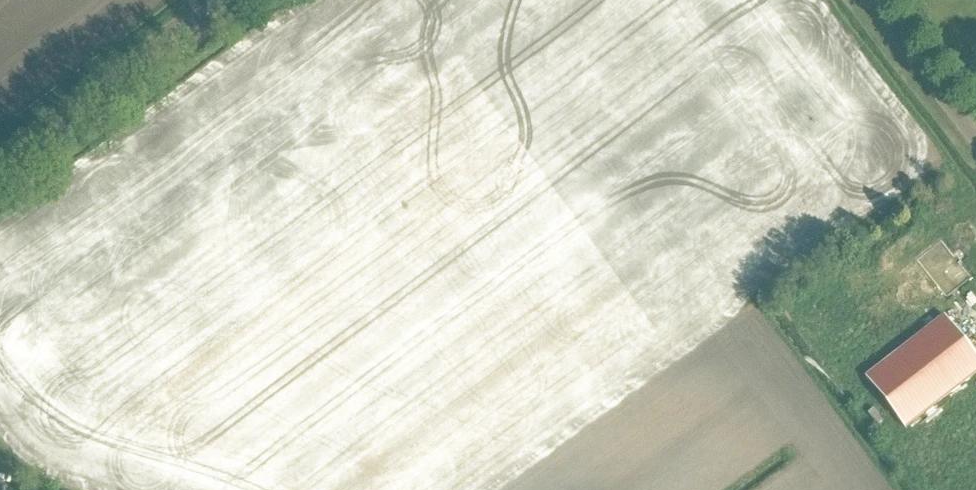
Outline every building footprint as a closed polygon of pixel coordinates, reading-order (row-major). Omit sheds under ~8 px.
[(944,316),(865,378),(904,429),(975,373),(975,358),(944,316)]
